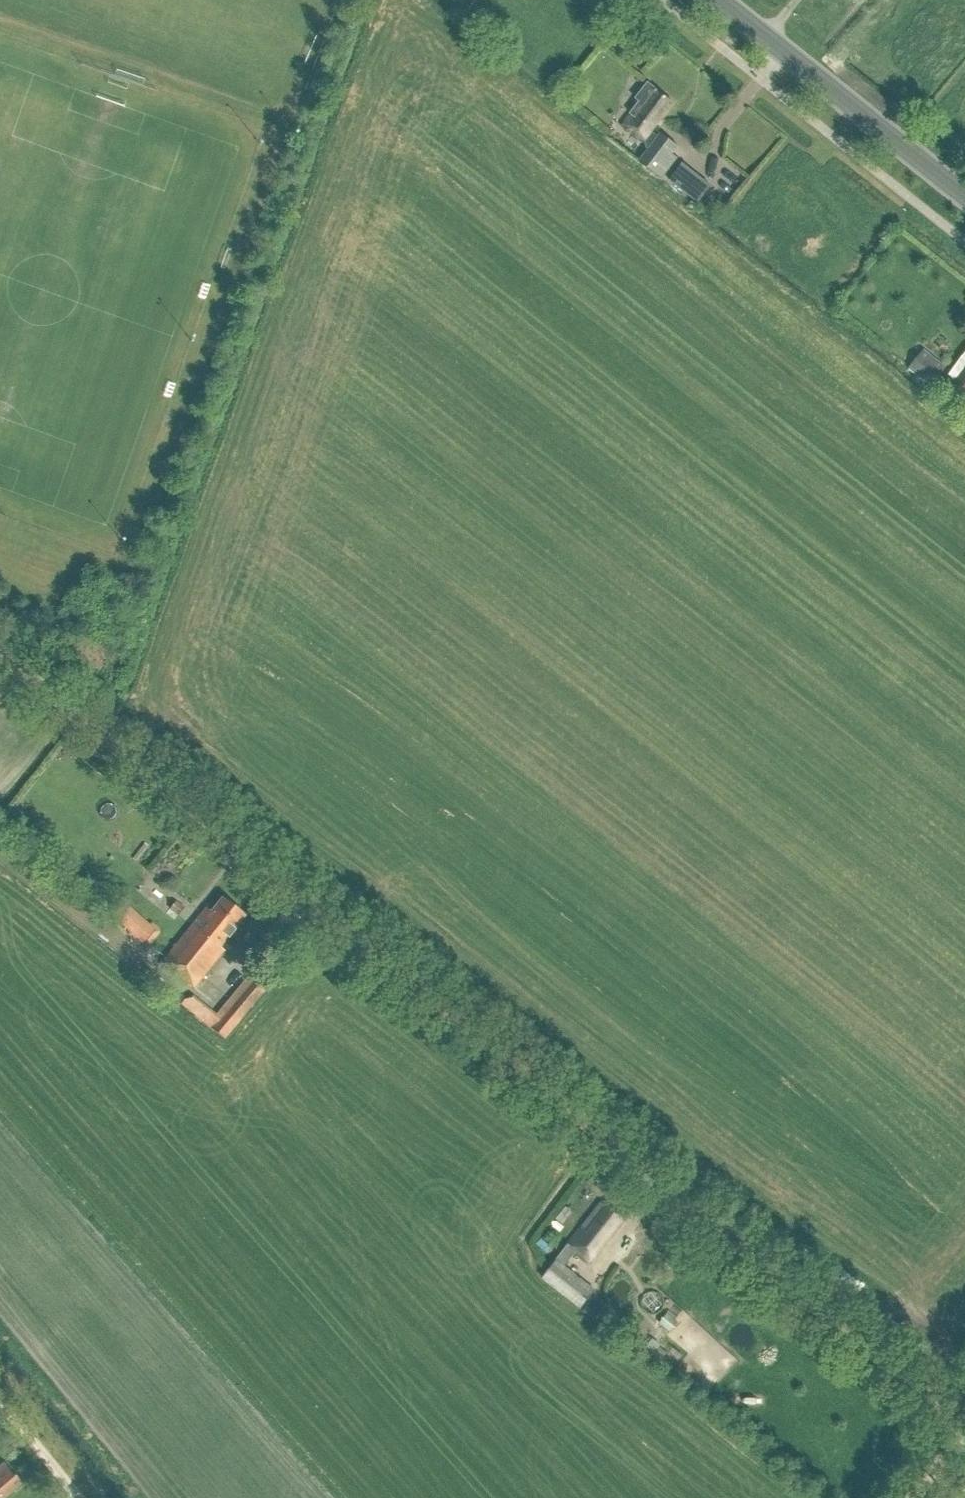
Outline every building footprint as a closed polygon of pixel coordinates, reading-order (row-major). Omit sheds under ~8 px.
[(659,137),(652,131),(675,102),(651,82),(639,96),(642,101),(623,123),(644,140),(646,138),(647,146),(650,149),(640,161),(660,178),(667,170),(676,158),(678,156),(673,153),(679,146),(663,133),(659,137)] [(682,163),(669,180),(689,195),(702,178),(682,163)] [(922,351),(908,369),(931,387),(945,369),(922,351)] [(944,381),(964,397),(964,355),(944,381)] [(112,896),(106,902),(116,912),(122,905),(112,896)] [(220,946),(244,915),(221,896),(209,910),(205,907),(160,964),(193,989),(224,949),(220,946)] [(178,914),(183,907),(175,901),(169,908),(178,914)] [(126,904),(114,919),(123,926),(135,912),(126,904)] [(249,976),(208,1025),(224,1038),(265,989),(249,976)] [(543,1276),(580,1306),(593,1290),(564,1266),(575,1253),(587,1263),(623,1218),(602,1201),(543,1276)] [(674,1255),(666,1264),(672,1270),(680,1261),(674,1255)] [(591,1299),(582,1311),(595,1321),(604,1309),(591,1299)] [(679,1322),(667,1313),(659,1323),(671,1332),(679,1322)] [(652,1356),(653,1354),(660,1346),(661,1344),(653,1338),(644,1350),(652,1356)] [(24,1482),(6,1460),(0,1466),(0,1497),(4,1497),(24,1482)]
